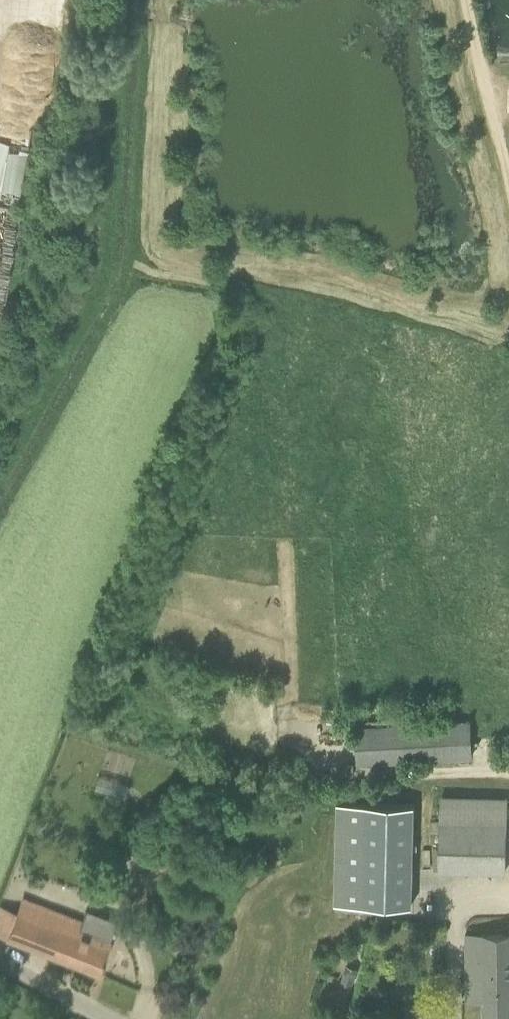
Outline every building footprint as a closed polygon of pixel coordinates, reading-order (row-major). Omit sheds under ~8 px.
[(19,206),(31,145),(0,139),(0,202),(19,206)] [(470,721),(356,727),(358,763),(472,757),(470,721)] [(507,798),(487,798),(441,796),(439,871),(506,872),(507,798)] [(411,906),(413,805),(365,804),(363,905),(411,906)] [(98,973),(113,934),(23,899),(19,911),(19,910),(18,912),(2,906),(0,911),(0,935),(8,938),(8,939),(98,973)] [(466,934),(466,1000),(483,999),(484,1018),(508,1018),(508,933),(466,934)] [(359,971),(348,968),(343,983),(354,986),(359,971)] [(423,1018),(434,1018),(434,1007),(424,1006),(423,1018)]
